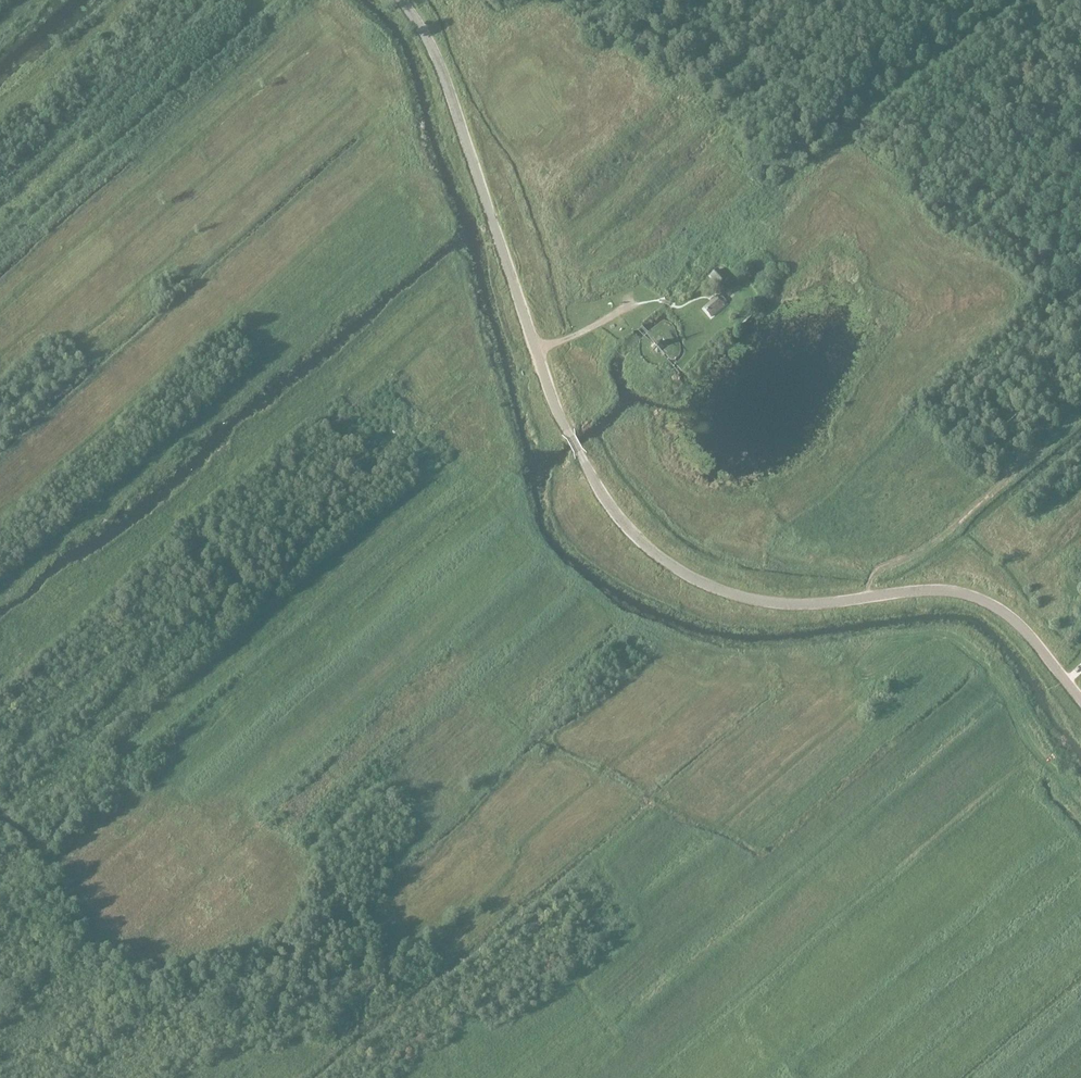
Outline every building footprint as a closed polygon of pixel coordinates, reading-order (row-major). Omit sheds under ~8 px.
[(726,279),(718,270),(709,277),(717,286),(726,279)] [(619,304),(624,303),(620,293),(615,295),(619,304)] [(717,297),(704,309),(711,318),(724,306),(724,305),(726,303),(720,296),(718,298),(717,297)] [(654,347),(653,348),(654,349),(655,349),(659,353),(658,354),(659,355),(660,354),(665,350),(666,349),(665,348),(661,344),(661,343),(660,342),(659,343),(655,347),(654,347)] [(503,495),(516,485),(513,481),(500,490),(503,495)]
